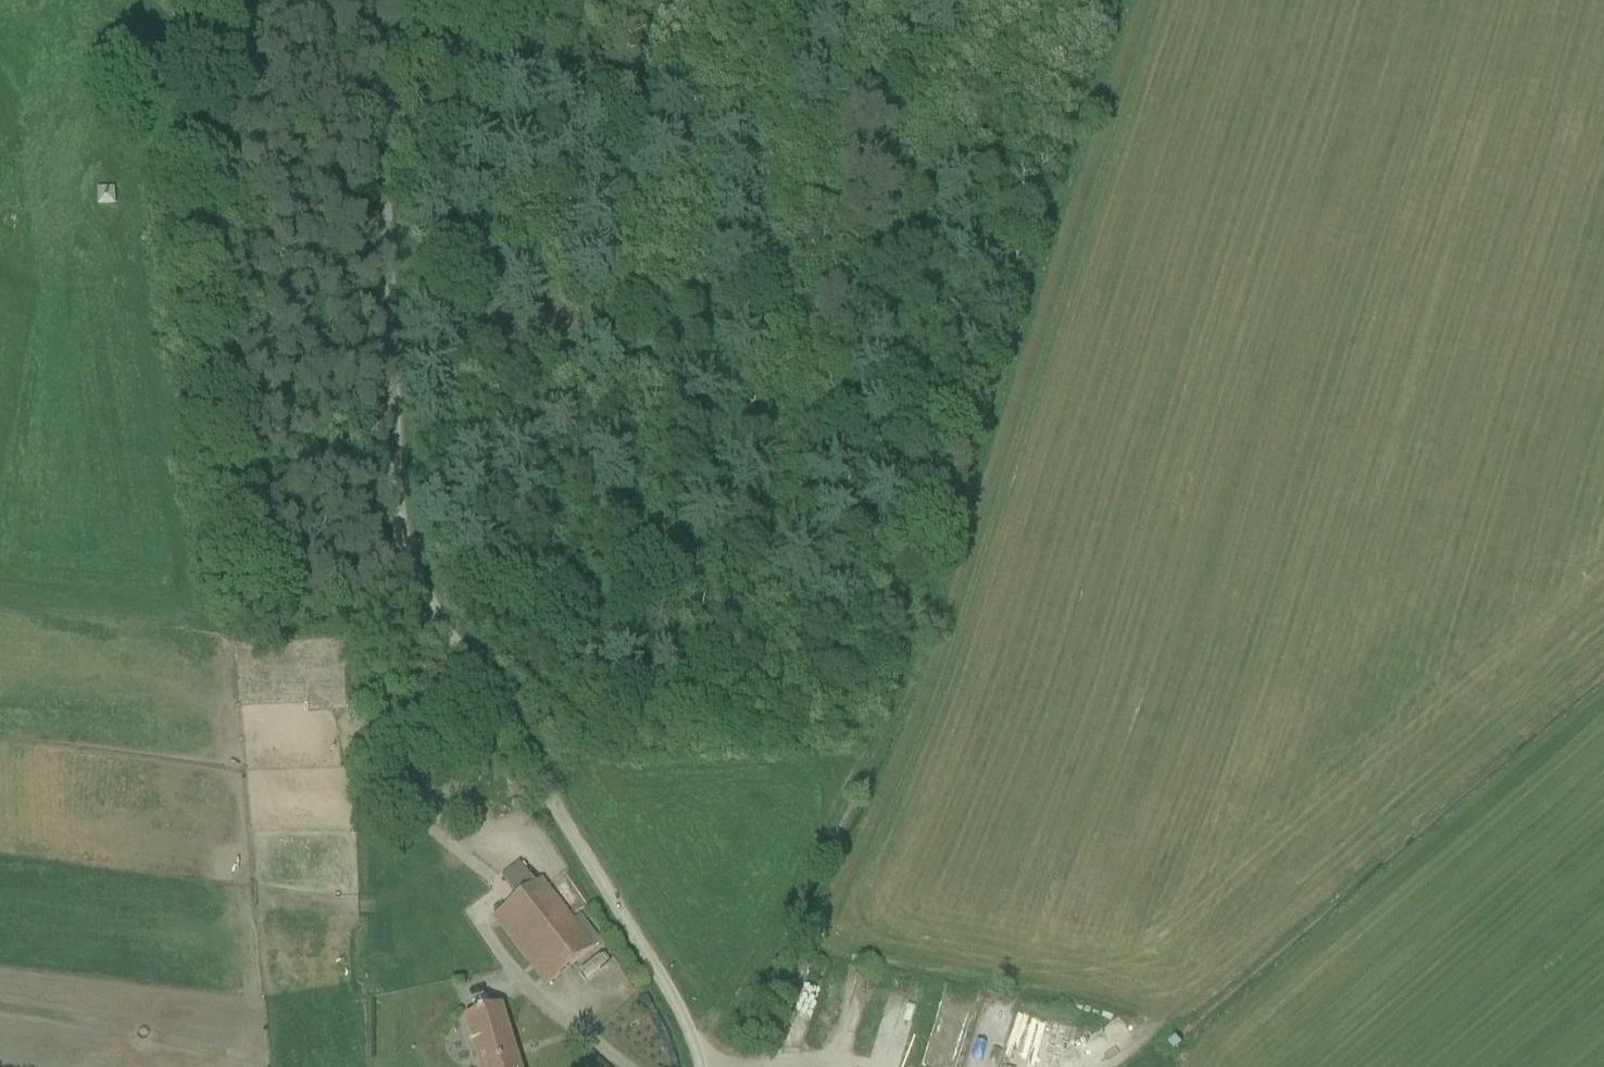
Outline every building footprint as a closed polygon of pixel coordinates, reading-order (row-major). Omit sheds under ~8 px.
[(506,862),(485,874),(498,896),(519,883),(506,862)] [(598,949),(543,875),(490,916),(544,989),(598,949)] [(569,996),(601,978),(594,965),(562,984),(569,996)] [(462,1016),(479,1066),(521,1066),(500,1003),(462,1016)]
